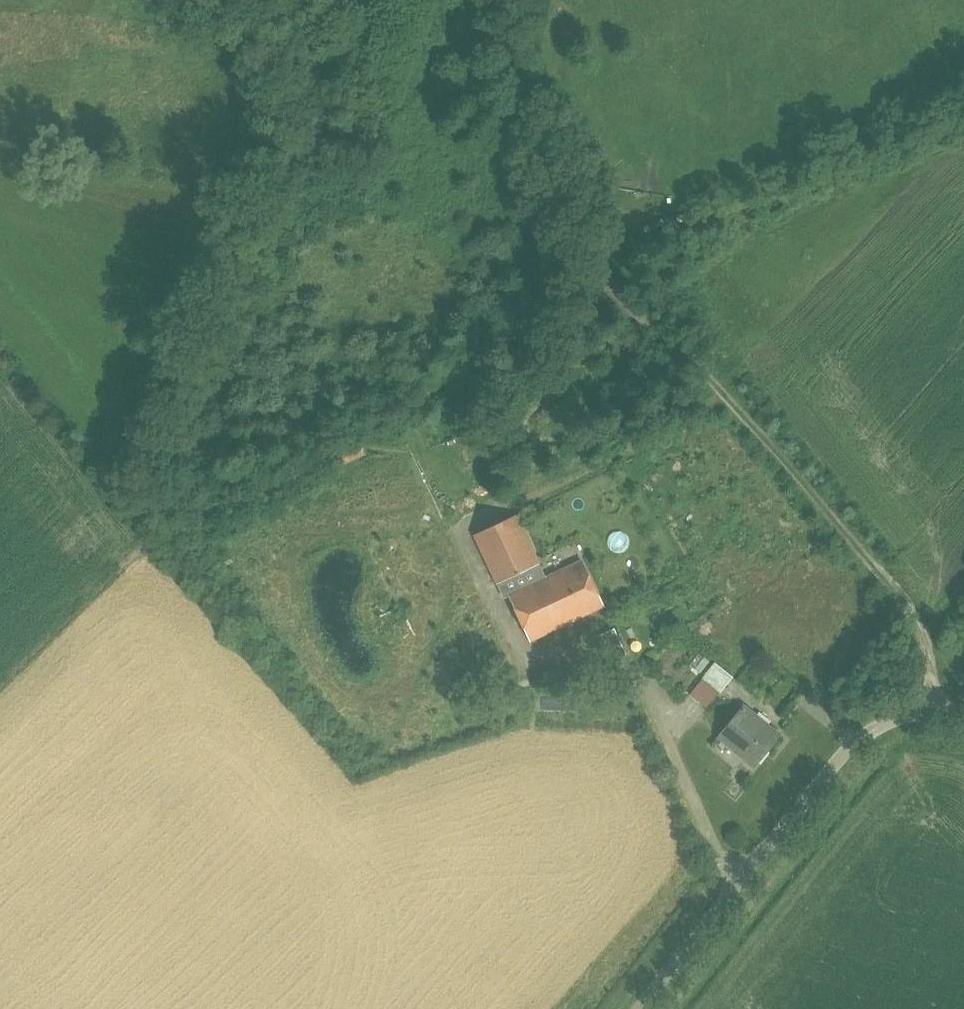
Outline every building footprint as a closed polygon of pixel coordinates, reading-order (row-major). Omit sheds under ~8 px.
[(371,450),(346,460),(349,467),(374,457),(371,450)] [(531,640),(603,606),(582,561),(541,580),(534,566),(539,564),(517,515),(474,534),(504,599),(510,596),(531,640)] [(617,628),(601,636),(612,661),(629,654),(617,628)] [(716,663),(703,678),(690,695),(709,709),(722,693),(734,678),(716,663)] [(755,765),(779,735),(743,706),(719,736),(755,765)]
